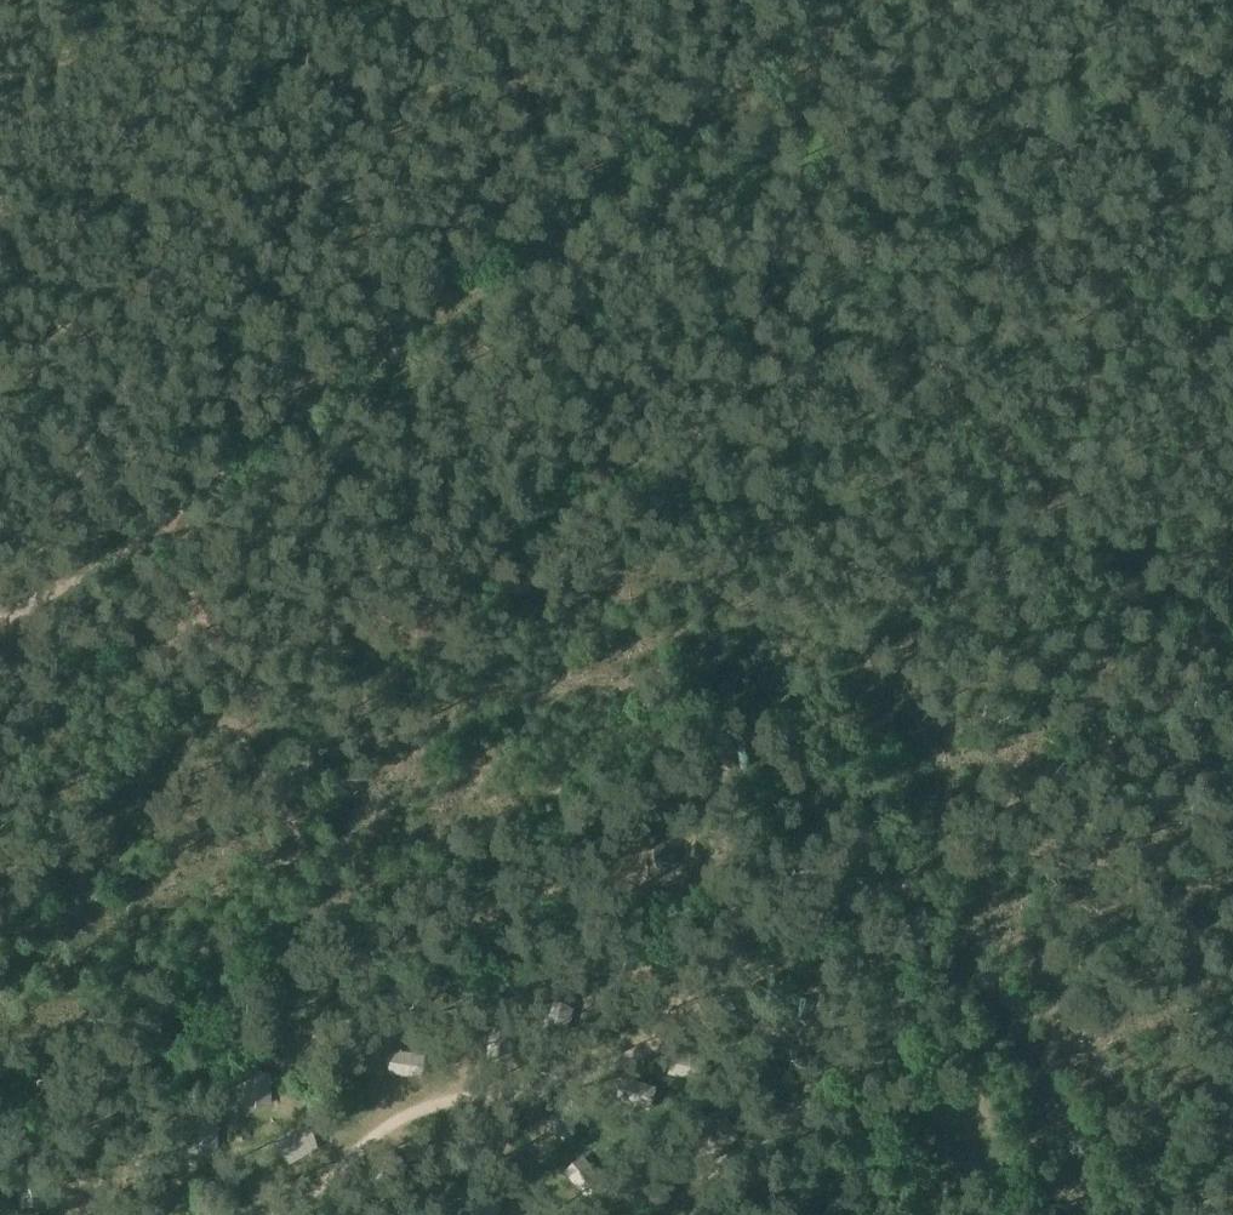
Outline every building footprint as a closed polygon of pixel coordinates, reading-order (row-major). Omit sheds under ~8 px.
[(799,974),(787,978),(797,1007),(810,1002),(799,974)]
